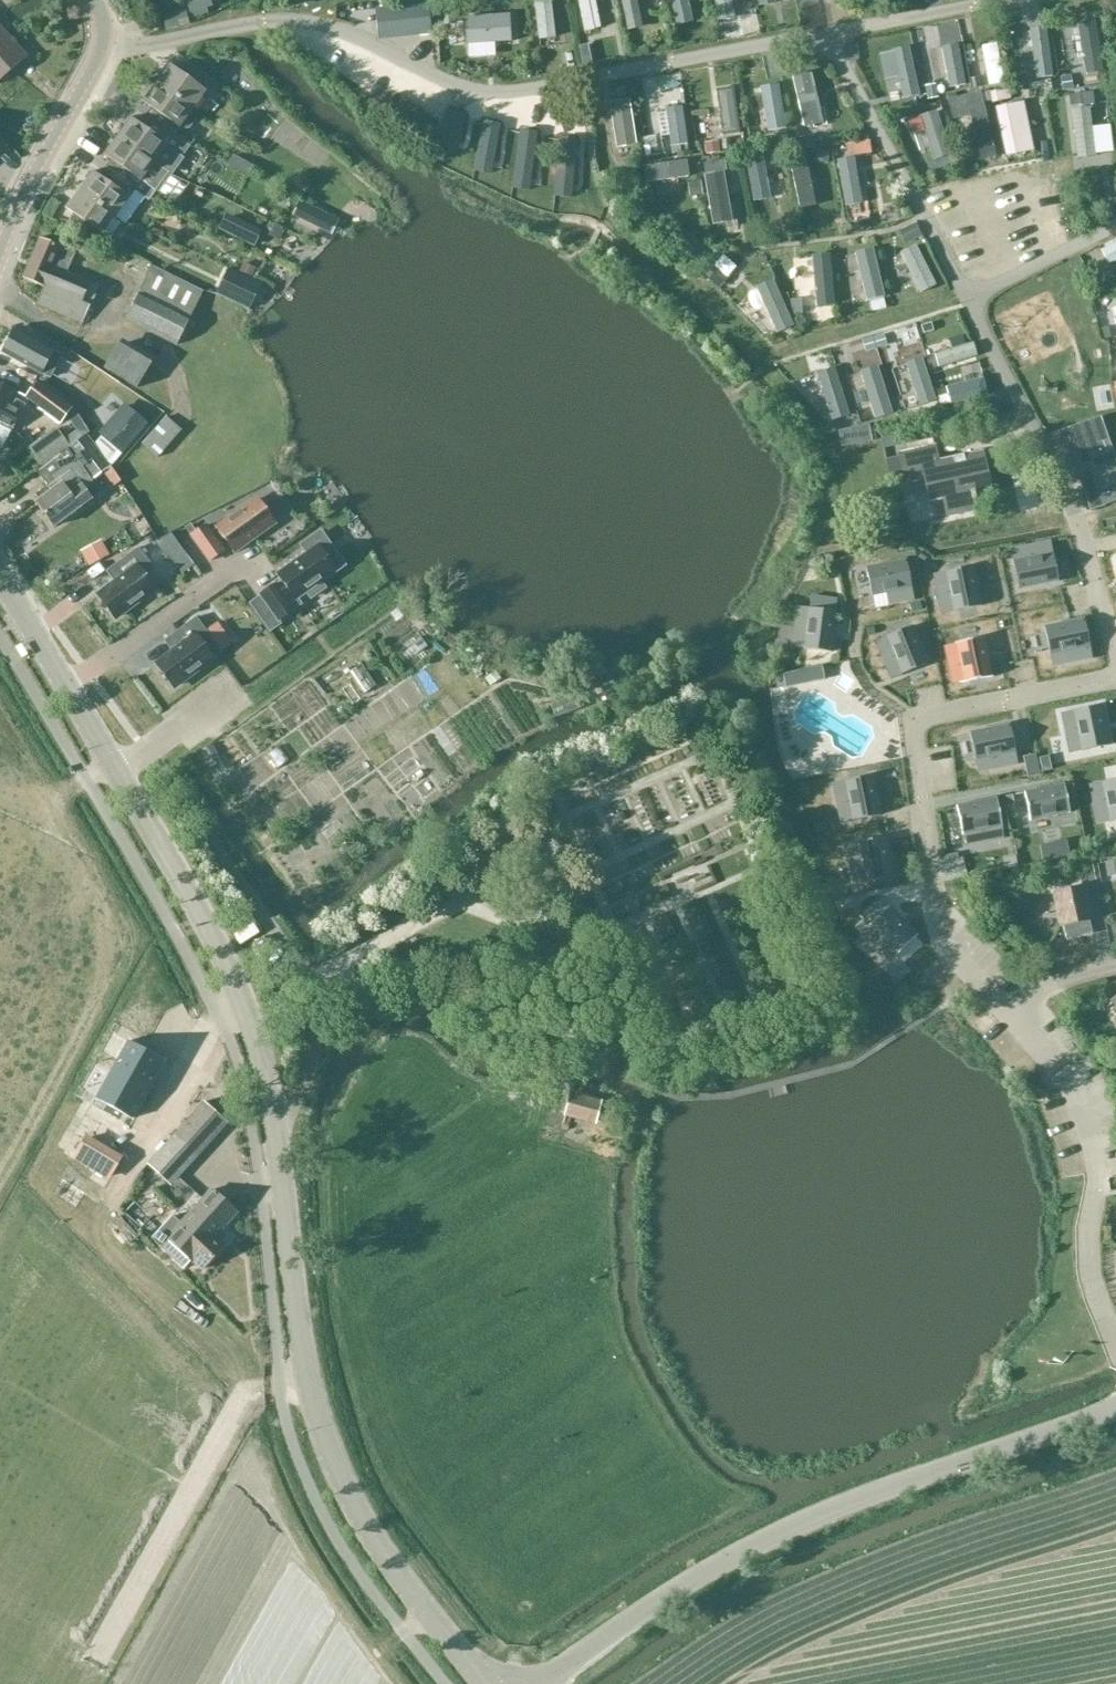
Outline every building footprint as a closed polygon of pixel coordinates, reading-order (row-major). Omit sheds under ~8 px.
[(539,41),(556,39),(551,0),(550,0),(534,2),(539,41)] [(585,32),(601,29),(595,0),(578,0),(585,32)] [(626,31),(643,28),(638,0),(620,0),(626,31)] [(676,25),(693,21),(689,0),(670,0),(676,25)] [(733,0),(714,0),(717,22),(736,20),(733,0)] [(432,34),(428,1),(374,8),(378,41),(432,34)] [(183,9),(162,15),(166,29),(187,23),(183,9)] [(466,46),(512,43),(510,15),(465,18),(466,46)] [(1048,24),(1036,25),(1041,64),(1054,62),(1048,24)] [(0,27),(0,66),(19,50),(0,27)] [(1004,35),(988,38),(995,78),(1011,76),(1004,35)] [(919,44),(893,43),(892,61),(918,62),(919,44)] [(193,110),(212,83),(211,82),(183,62),(177,70),(170,66),(156,84),(193,110)] [(719,66),(721,81),(737,79),(735,64),(719,66)] [(818,66),(800,70),(813,126),(831,122),(818,66)] [(662,69),(647,72),(654,98),(669,94),(662,69)] [(789,80),(770,80),(772,124),(790,123),(789,80)] [(1015,80),(990,84),(992,95),(1017,92),(1015,80)] [(193,110),(156,84),(143,103),(149,108),(144,116),(174,137),(181,127),(185,129),(190,129),(195,121),(195,116),(191,113),(193,110)] [(725,128),(744,127),(743,87),(724,87),(725,128)] [(1014,150),(1041,144),(1029,94),(1002,101),(1014,150)] [(622,97),(624,138),(642,138),(640,97),(622,97)] [(674,99),(676,143),(695,142),(693,98),(674,99)] [(926,109),(936,155),(957,151),(947,104),(926,109)] [(551,106),(509,107),(509,131),(551,130),(551,106)] [(1112,114),(1096,116),(1098,141),(1115,140),(1112,114)] [(174,137),(144,116),(138,123),(132,119),(118,137),(155,164),(170,175),(190,147),(174,138),(174,137)] [(879,146),(877,131),(853,134),(855,149),(879,146)] [(164,174),(153,166),(155,164),(118,137),(104,156),(111,162),(106,169),(135,191),(141,183),(153,191),(164,174)] [(772,144),(755,146),(762,204),(778,202),(772,144)] [(847,150),(849,201),(866,201),(865,150),(847,150)] [(660,174),(696,172),(695,155),(659,156),(660,174)] [(803,198),(819,196),(814,158),(798,160),(803,198)] [(135,191),(106,169),(100,177),(93,172),(79,191),(116,217),(135,191)] [(75,253),(76,253),(76,254),(89,260),(97,242),(116,217),(79,191),(66,210),(73,215),(66,225),(85,235),(75,253)] [(285,232),(269,224),(264,232),(280,241),(285,232)] [(1092,239),(1098,261),(1115,256),(1115,233),(1092,239)] [(76,253),(75,253),(40,239),(40,240),(23,279),(43,287),(36,303),(36,304),(82,324),(98,289),(99,287),(67,273),(76,254),(76,253)] [(873,268),(872,256),(851,257),(851,269),(873,268)] [(257,268),(244,262),(240,270),(253,276),(257,268)] [(137,293),(138,294),(124,322),(175,347),(188,319),(190,318),(203,292),(151,266),(137,293)] [(14,332),(2,352),(41,374),(54,351),(16,329),(14,332)] [(121,339),(120,341),(103,369),(136,388),(154,358),(121,339)] [(36,381),(30,390),(25,398),(60,425),(72,408),(36,381)] [(9,403),(13,394),(0,388),(0,449),(1,450),(11,430),(12,431),(23,410),(9,403)] [(122,455),(148,424),(124,404),(99,435),(122,455)] [(181,431),(166,417),(166,416),(142,445),(157,458),(181,431)] [(1051,435),(1079,478),(1089,510),(1115,502),(1115,461),(1100,417),(1051,435)] [(69,446),(56,428),(28,448),(40,465),(69,446)] [(112,466),(87,434),(68,448),(93,481),(112,466)] [(867,452),(874,470),(893,463),(885,444),(867,452)] [(991,490),(983,453),(983,450),(939,460),(935,444),(897,452),(904,485),(923,481),(928,504),(942,501),(946,520),(978,513),(975,498),(974,494),(991,490)] [(90,481),(76,462),(65,448),(34,472),(49,492),(34,503),(35,505),(52,527),(87,501),(98,492),(90,481)] [(235,552),(257,536),(275,524),(258,500),(218,528),(219,530),(212,534),(206,526),(192,536),(210,562),(224,552),(218,543),(225,538),(235,552)] [(97,559),(117,547),(108,533),(88,545),(97,559)] [(171,534),(155,543),(166,557),(169,555),(180,547),(171,534)] [(1050,541),(1025,547),(1027,559),(1013,562),(1019,589),(1059,581),(1050,541)] [(318,547),(279,575),(278,575),(282,581),(276,586),(275,585),(261,595),(279,621),(293,611),(293,610),(301,605),(296,598),(306,592),(311,599),(325,589),(320,581),(335,571),(318,547)] [(140,548),(114,566),(122,577),(100,594),(116,617),(156,589),(145,574),(154,567),(140,548)] [(886,593),(888,606),(914,600),(906,560),(866,568),(872,596),(886,593)] [(951,597),(954,612),(981,606),(973,566),(934,574),(939,600),(951,597)] [(809,608),(803,649),(831,652),(837,612),(836,612),(837,600),(811,596),(810,608),(809,608)] [(178,646),(155,663),(173,686),(221,651),(195,616),(170,635),(178,646)] [(1044,627),(1050,655),(1064,652),(1067,664),(1092,659),(1084,619),(1044,627)] [(875,641),(885,665),(896,661),(902,674),(928,664),(913,626),(875,641)] [(944,646),(950,672),(962,670),(964,681),(963,681),(964,683),(993,677),(993,675),(992,675),(984,638),(985,638),(985,637),(955,643),(956,644),(944,646)] [(822,666),(783,674),(785,687),(824,679),(822,666)] [(1061,713),(1067,739),(1079,737),(1081,751),(1109,745),(1101,705),(1061,713)] [(1043,722),(1024,729),(1029,741),(1048,734),(1043,722)] [(970,733),(975,760),(990,757),(992,769),(1018,764),(1010,724),(970,733)] [(1031,751),(1052,748),(1050,737),(1029,740),(1031,751)] [(1036,754),(1023,757),(1026,769),(1038,766),(1036,754)] [(850,807),(853,821),(881,815),(872,775),(833,783),(838,809),(850,807)] [(1095,810),(1107,808),(1110,822),(1115,821),(1115,779),(1090,784),(1095,810)] [(1024,791),(1030,821),(1031,821),(1031,820),(1069,813),(1069,814),(1070,813),(1065,784),(1063,784),(1063,785),(1026,792),(1026,791),(1024,791)] [(817,793),(822,816),(833,814),(827,790),(817,793)] [(966,846),(992,841),(989,828),(1001,826),(1001,827),(1003,827),(996,797),(995,797),(995,798),(958,806),(958,805),(956,805),(962,835),(964,835),(966,846)] [(863,868),(865,882),(893,877),(885,837),(845,845),(850,871),(863,868)] [(975,868),(998,864),(996,853),(974,857),(975,868)] [(1099,869),(1101,878),(1114,875),(1112,867),(1099,869)] [(1064,932),(1062,925),(1089,920),(1090,927),(1091,927),(1083,887),(1055,892),(1063,933),(1064,932)] [(844,910),(855,908),(853,897),(842,899),(844,910)] [(915,933),(881,897),(861,916),(894,952),(915,933)] [(253,923),(235,935),(240,944),(259,933),(253,923)] [(260,939),(249,946),(256,957),(267,951),(260,939)] [(1113,1003),(1115,1007),(1115,999),(1106,1007),(1107,1008),(1113,1003)] [(128,1041),(96,1099),(132,1119),(164,1061),(128,1041)] [(596,1125),(601,1105),(602,1101),(569,1092),(563,1116),(596,1125)] [(229,1124),(203,1100),(172,1134),(198,1157),(229,1124)] [(173,1216),(152,1239),(183,1269),(191,1260),(192,1261),(192,1260),(202,1269),(224,1244),(215,1236),(221,1229),(218,1226),(233,1209),(211,1190),(181,1224),(173,1216)]
